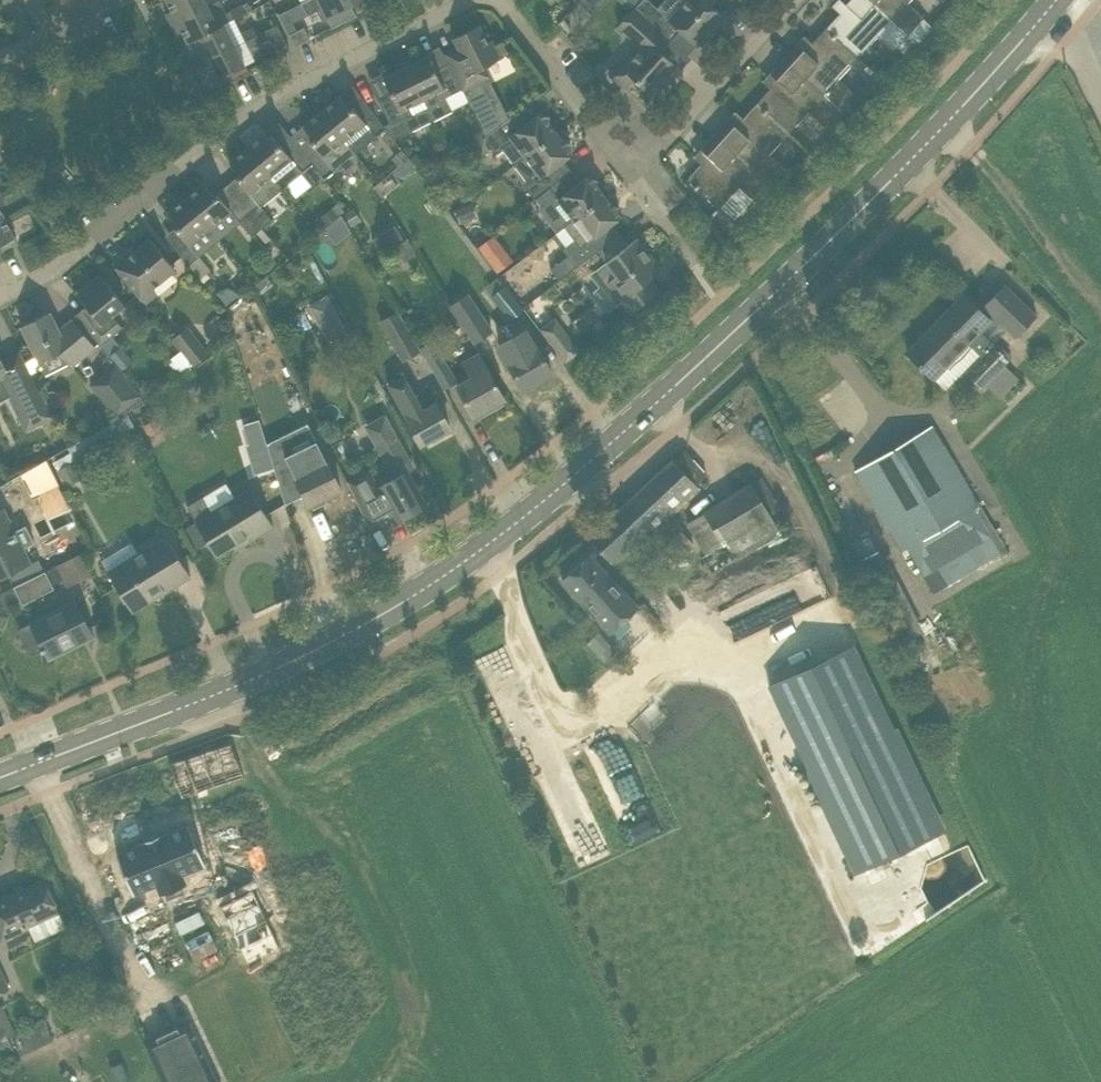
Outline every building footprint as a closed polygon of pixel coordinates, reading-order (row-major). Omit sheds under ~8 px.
[(170,22),(207,4),(205,0),(166,0),(171,10),(166,13),(170,22)] [(301,3),(307,15),(317,10),(322,20),(327,17),(332,27),(356,15),(351,5),(361,0),(306,0),(301,3)] [(579,2),(593,14),(606,0),(580,0),(579,2)] [(635,6),(670,38),(679,29),(696,45),(699,42),(702,45),(713,33),(710,30),(723,15),(711,4),(715,0),(663,0),(656,8),(648,0),(641,0),(635,6)] [(827,26),(859,55),(876,36),(893,50),(897,46),(904,53),(917,39),(874,0),(842,0),(849,6),(842,13),(840,11),(827,26)] [(917,39),(928,27),(921,20),(923,18),(907,3),(910,0),(874,0),(917,39)] [(182,31),(187,41),(218,26),(207,4),(170,22),(176,34),(182,31)] [(230,10),(233,18),(246,12),(242,4),(230,10)] [(670,38),(635,6),(618,25),(642,47),(624,67),(620,64),(610,74),(625,88),(634,78),(651,94),(677,65),(661,50),(671,40),(670,39),(670,38)] [(279,13),(285,26),(295,46),(310,38),(304,26),(296,30),(286,10),(279,13)] [(199,50),(204,59),(234,44),(224,23),(218,26),(187,41),(193,53),(199,50)] [(460,89),(484,137),(502,123),(481,81),(490,77),(485,66),(501,58),(492,39),(488,41),(479,24),(453,38),(460,52),(447,58),(449,63),(462,88),(460,89)] [(240,32),(244,40),(256,34),(253,26),(240,32)] [(797,43),(784,57),(848,115),(856,106),(848,99),(854,93),(838,78),(859,55),(827,26),(811,43),(813,45),(806,52),(797,43)] [(256,34),(244,40),(249,48),(260,42),(256,34)] [(234,44),(204,59),(216,85),(231,78),(229,74),(245,65),(234,44)] [(444,97),(460,89),(462,88),(449,63),(435,70),(428,55),(414,62),(413,60),(406,63),(405,64),(433,119),(451,111),(444,97)] [(771,87),(757,102),(789,131),(808,112),(823,126),(833,115),(841,123),(848,115),(784,57),(770,73),(779,81),(773,88),(771,87)] [(409,131),(433,119),(405,64),(406,63),(405,61),(402,63),(403,65),(396,68),(397,70),(383,77),(390,92),(377,98),(390,124),(403,118),(409,131)] [(339,96),(321,110),(356,152),(386,128),(366,102),(356,110),(352,106),(349,108),(339,96)] [(728,119),(715,133),(779,191),(785,184),(777,177),(784,169),(768,154),(789,131),(757,102),(742,119),(743,121),(737,128),(728,119)] [(502,149),(513,164),(556,132),(549,122),(549,116),(544,115),(541,111),(531,118),(523,107),(502,123),(484,137),(496,153),(502,149)] [(315,146),(306,154),(313,162),(311,164),(324,179),(335,170),(353,171),(355,153),(356,152),(321,110),(303,125),(313,138),(310,140),(315,146)] [(265,132),(248,147),(282,188),(302,172),(313,186),(324,179),(311,164),(313,162),(306,154),(305,154),(292,138),(282,146),(278,142),(275,144),(265,132)] [(530,175),(543,192),(571,170),(563,160),(572,153),(569,149),(570,143),(564,142),(556,132),(513,164),(525,179),(530,175)] [(779,191),(715,133),(701,148),(710,157),(704,164),(702,162),(687,179),(694,186),(693,187),(696,189),(697,188),(719,208),(738,187),(753,200),(751,202),(761,210),(779,191)] [(282,188),(248,147),(229,162),(239,174),(236,176),(261,206),(282,188)] [(402,150),(393,157),(400,165),(408,158),(402,150)] [(409,158),(418,169),(424,164),(416,153),(409,158)] [(573,217),(574,219),(605,195),(597,185),(598,179),(592,178),(589,175),(580,182),(571,170),(543,192),(536,196),(540,202),(545,204),(548,202),(550,206),(547,208),(547,213),(556,227),(554,229),(555,230),(573,217)] [(204,183),(186,197),(220,238),(240,222),(217,193),(212,195),(204,183)] [(605,195),(574,219),(563,227),(574,241),(566,247),(579,265),(598,251),(589,240),(621,216),(618,213),(619,207),(613,206),(605,195)] [(220,238),(186,197),(168,212),(178,225),(175,227),(198,257),(220,238)] [(454,209),(460,223),(477,217),(471,203),(454,209)] [(333,208),(320,219),(326,225),(339,214),(333,208)] [(263,228),(272,221),(264,211),(255,219),(263,228)] [(330,224),(340,238),(353,228),(343,214),(330,224)] [(0,218),(0,245),(1,245),(3,249),(17,242),(4,216),(0,218)] [(263,228),(255,219),(245,227),(253,237),(263,228)] [(113,263),(146,303),(157,294),(153,289),(176,270),(150,238),(128,256),(125,253),(113,263)] [(659,291),(650,278),(652,277),(647,270),(656,263),(637,238),(619,251),(606,261),(616,275),(595,291),(608,308),(621,299),(631,313),(659,291)] [(503,248),(487,260),(497,272),(512,260),(503,248)] [(208,269),(201,260),(190,268),(198,277),(208,269)] [(550,270),(558,281),(571,272),(562,260),(550,270)] [(118,295),(123,291),(110,275),(105,279),(100,273),(76,293),(90,310),(79,320),(100,345),(122,327),(113,316),(125,305),(118,295)] [(264,277),(252,287),(259,296),(271,286),(264,277)] [(489,296),(508,322),(523,310),(504,284),(489,296)] [(943,317),(908,353),(932,377),(966,342),(981,356),(992,346),(977,332),(995,314),(1017,335),(1035,316),(1003,285),(985,304),(986,306),(981,310),(965,294),(943,317)] [(327,293),(306,304),(327,341),(347,330),(327,293)] [(401,362),(420,350),(421,350),(419,347),(397,310),(378,321),(401,362)] [(50,311),(21,326),(31,345),(39,363),(44,374),(68,363),(71,367),(95,347),(86,336),(72,319),(59,329),(50,311)] [(171,339),(192,366),(208,353),(187,326),(171,339)] [(526,330),(499,344),(509,362),(508,362),(523,388),(537,380),(539,384),(551,378),(549,374),(552,372),(538,346),(536,347),(526,330)] [(568,334),(554,344),(566,361),(579,351),(580,350),(568,334)] [(101,345),(118,365),(128,357),(112,337),(101,345)] [(421,350),(420,350),(443,389),(457,381),(432,339),(419,347),(421,350)] [(976,361),(965,372),(980,387),(981,388),(1008,361),(993,347),(992,346),(981,356),(976,361)] [(52,417),(19,351),(2,360),(0,355),(0,378),(10,398),(19,394),(34,426),(52,417)] [(476,414),(477,416),(480,417),(490,412),(491,409),(489,406),(504,398),(478,352),(461,361),(468,376),(456,383),(473,415),(476,414)] [(88,384),(115,416),(140,395),(114,363),(88,384)] [(387,383),(421,444),(450,428),(435,401),(421,408),(403,375),(387,383)] [(156,418),(144,424),(149,435),(161,429),(156,418)] [(259,419),(242,424),(252,454),(257,471),(269,467),(270,468),(274,467),(266,443),(259,419)] [(998,551),(973,508),(979,504),(932,424),(853,471),(900,552),(906,548),(931,591),(998,551)] [(284,434),(266,443),(274,467),(285,504),(304,494),(309,505),(311,503),(314,508),(326,502),(324,497),(341,489),(327,461),(316,440),(293,452),(284,434)] [(369,468),(347,480),(370,527),(394,513),(398,520),(427,504),(408,471),(413,468),(403,449),(394,434),(376,444),(393,477),(379,486),(369,468)] [(696,485),(706,475),(684,450),(589,537),(612,562),(639,537),(655,554),(682,529),(671,515),(700,489),(696,485)] [(36,495),(58,484),(45,459),(20,473),(32,497),(36,495)] [(56,471),(64,486),(82,476),(74,461),(56,471)] [(785,529),(764,482),(694,513),(715,560),(785,529)] [(196,521),(195,521),(217,556),(242,540),(244,543),(273,526),(250,488),(212,511),(203,496),(187,506),(196,521)] [(0,509),(0,578),(31,563),(23,548),(34,542),(25,525),(14,530),(3,507),(0,509)] [(107,570),(121,593),(133,612),(191,576),(165,534),(107,570)] [(55,565),(65,586),(90,574),(80,553),(55,565)] [(562,580),(610,632),(637,607),(589,555),(562,580)] [(818,564),(716,608),(730,639),(832,595),(818,564)] [(14,586),(22,604),(54,589),(45,571),(14,586)] [(32,623),(21,628),(19,633),(29,652),(33,653),(41,649),(42,651),(45,650),(49,658),(93,636),(75,600),(31,622),(32,623)] [(587,643),(605,662),(616,651),(598,632),(587,643)] [(856,863),(941,823),(854,636),(769,676),(856,863)] [(169,763),(181,798),(243,777),(231,742),(169,763)] [(143,840),(118,850),(134,890),(206,860),(189,821),(164,831),(163,830),(143,838),(143,840)] [(65,928),(43,880),(0,899),(0,939),(1,941),(28,929),(27,927),(43,920),(50,935),(65,928)] [(248,886),(216,902),(245,961),(277,946),(248,886)] [(175,917),(180,931),(210,921),(205,907),(175,917)] [(190,955),(220,949),(217,931),(186,937),(190,955)] [(9,988),(0,968),(0,993),(9,988)] [(145,1044),(164,1081),(217,1081),(189,1023),(145,1044)] [(20,1053),(35,1047),(52,1039),(46,1024),(29,1033),(14,1039),(20,1053)]
